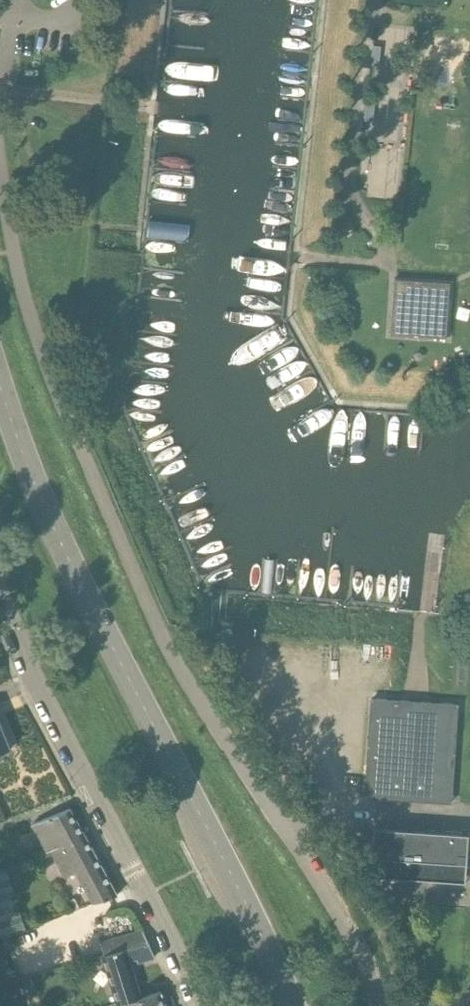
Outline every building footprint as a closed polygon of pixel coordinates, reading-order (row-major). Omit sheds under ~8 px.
[(389,336),(445,341),(451,284),(394,279),(389,336)] [(364,797),(387,799),(452,803),(459,705),(370,699),(364,797)] [(11,750),(0,722),(0,755),(11,750)] [(45,848),(85,836),(70,809),(32,824),(45,848)] [(469,834),(376,828),(373,878),(467,884),(469,834)] [(85,836),(45,848),(47,852),(51,850),(66,878),(77,872),(94,905),(117,896),(85,836)] [(124,1003),(143,997),(130,961),(137,959),(139,963),(155,958),(143,931),(110,944),(112,952),(103,956),(118,1004),(124,1003)] [(163,992),(143,997),(124,1003),(125,1005),(167,1005),(163,992)]
